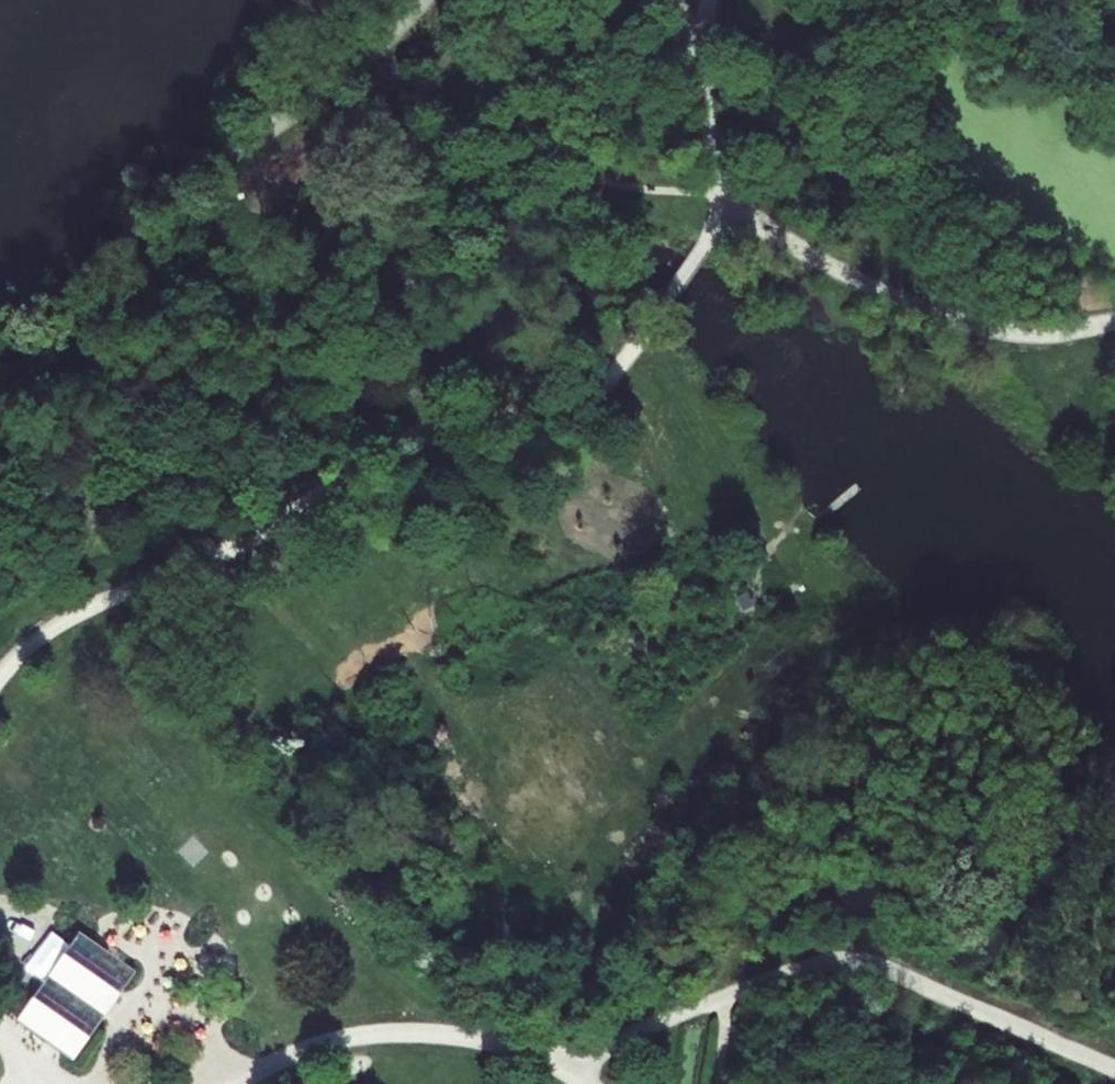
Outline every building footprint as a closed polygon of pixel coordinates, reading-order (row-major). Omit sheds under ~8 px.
[(72,1083),(82,1083),(143,1001),(87,961),(23,1048),(72,1083)]
